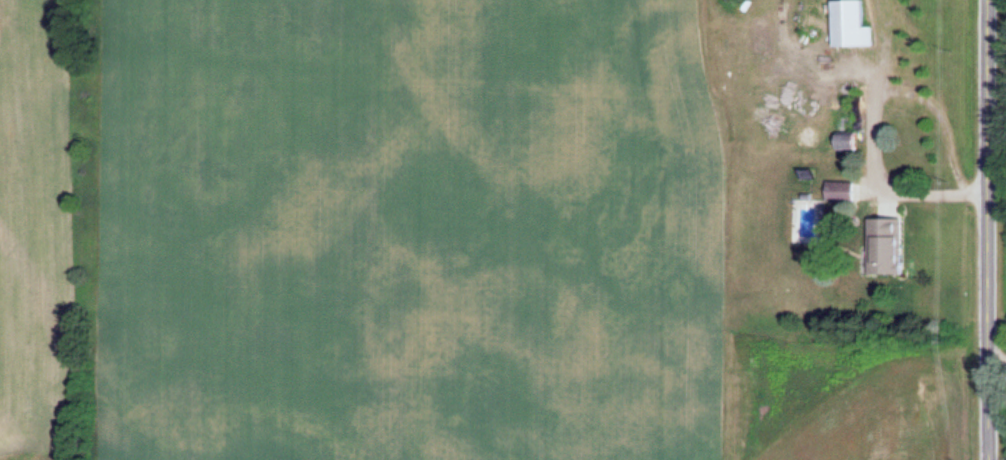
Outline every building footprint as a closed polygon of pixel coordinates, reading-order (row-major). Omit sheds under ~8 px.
[(841,0),(841,47),(879,47),(879,27),(872,27),(872,0),(841,0)] [(864,151),(864,133),(842,133),(842,151),(864,151)] [(859,201),(860,182),(833,182),(833,200),(859,201)] [(908,275),(908,202),(881,202),(881,275),(908,275)]
